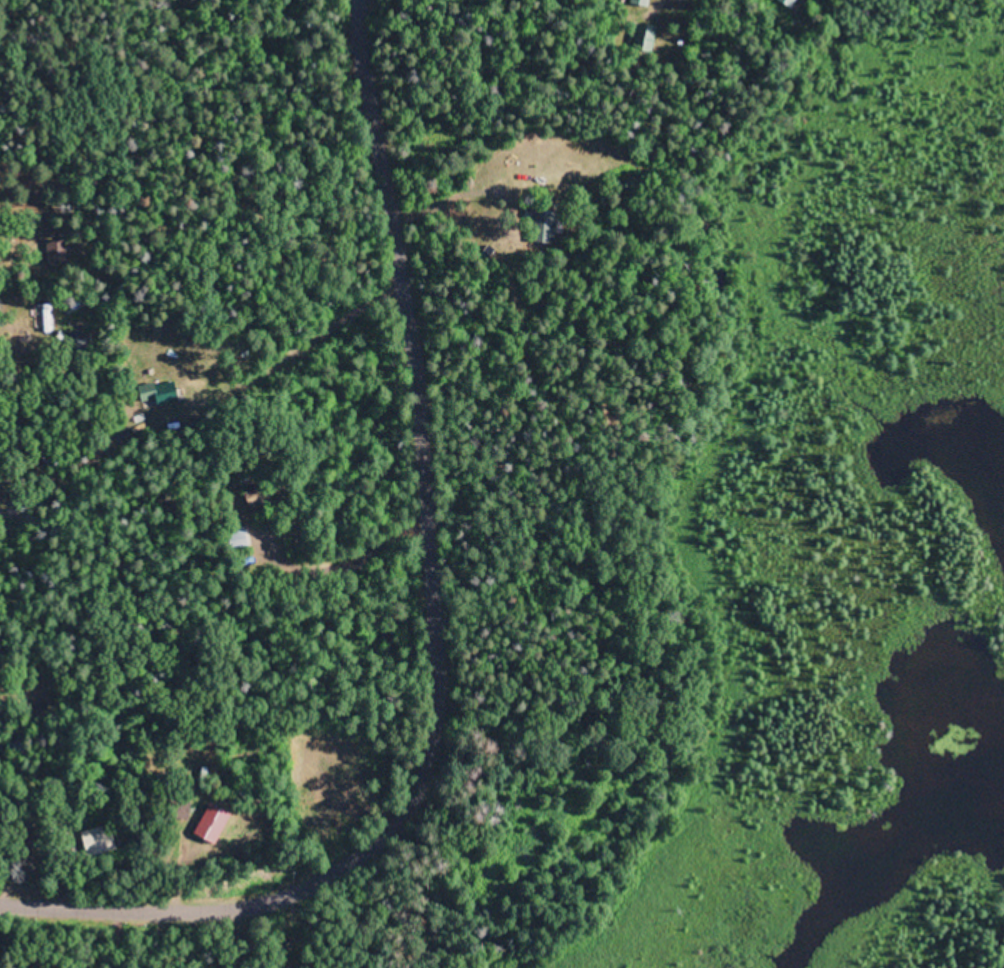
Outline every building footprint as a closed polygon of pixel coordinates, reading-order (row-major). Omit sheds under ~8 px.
[(545,230),(525,230),(525,244),(545,244),(545,230)]
